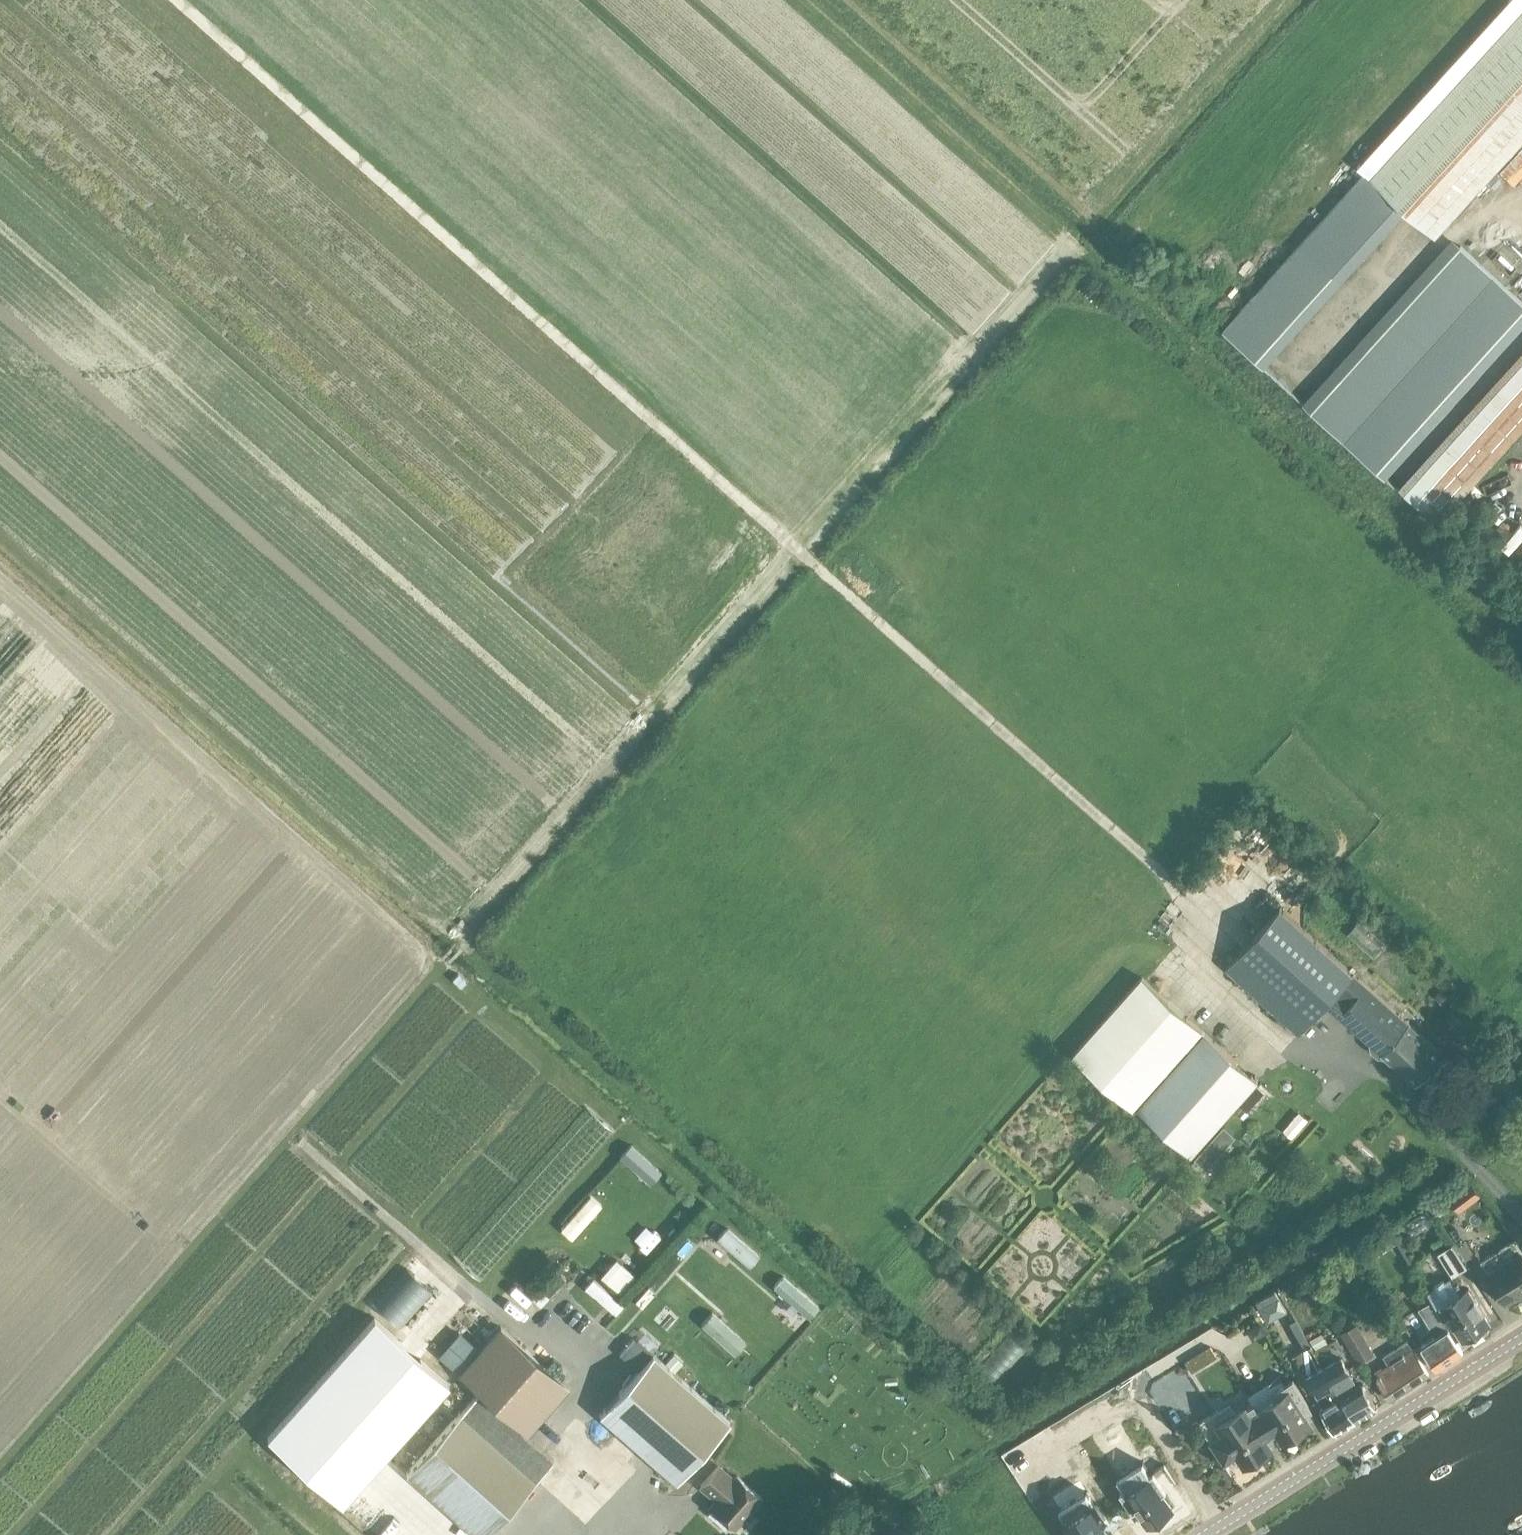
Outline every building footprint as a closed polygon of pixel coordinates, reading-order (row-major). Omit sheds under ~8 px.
[(1263,367),(1402,212),(1432,240),(1521,142),(1521,0),(1508,0),(1357,166),(1364,172),(1222,329),(1263,367)] [(1385,477),(1521,325),(1521,301),(1453,238),(1303,402),(1385,477)] [(1398,486),(1437,522),(1521,429),(1521,351),(1398,486)] [(1417,1083),(1444,1053),(1280,908),(1227,969),(1300,1033),(1327,1003),(1370,1041),(1370,1048),(1380,1056),(1386,1055),(1417,1083)] [(1365,916),(1348,935),(1376,959),(1393,940),(1365,916)] [(1262,1082),(1207,1033),(1146,979),(1079,1054),(1140,1108),(1195,1158),(1262,1082)] [(620,1149),(651,1180),(662,1169),(630,1138),(620,1149)] [(1461,1184),(1458,1201),(1472,1204),(1475,1186),(1461,1184)] [(573,1235),(603,1201),(591,1191),(562,1225),(573,1235)] [(714,1232),(748,1265),(759,1254),(725,1221),(714,1232)] [(1481,1262),(1506,1303),(1521,1293),(1521,1252),(1515,1241),(1481,1262)] [(1453,1278),(1468,1268),(1453,1244),(1438,1254),(1453,1278)] [(617,1254),(604,1269),(622,1283),(634,1268),(617,1254)] [(810,1314),(821,1302),(784,1271),(774,1282),(810,1314)] [(586,1285),(618,1309),(626,1299),(593,1275),(586,1285)] [(1421,1345),(1435,1368),(1437,1371),(1464,1353),(1431,1300),(1432,1300),(1424,1285),(1412,1292),(1420,1307),(1438,1335),(1421,1345)] [(1464,1339),(1490,1323),(1469,1289),(1443,1305),(1464,1339)] [(1260,1307),(1268,1323),(1287,1312),(1278,1297),(1260,1307)] [(342,1502),(449,1383),(374,1316),(268,1435),(342,1502)] [(1357,1323),(1342,1332),(1361,1363),(1376,1354),(1357,1323)] [(527,1432),(567,1386),(500,1327),(460,1373),(527,1432)] [(1336,1336),(1311,1346),(1321,1371),(1346,1362),(1336,1336)] [(1383,1355),(1386,1359),(1384,1360),(1387,1365),(1374,1373),(1378,1379),(1390,1399),(1429,1375),(1428,1374),(1413,1349),(1408,1340),(1383,1355)] [(1217,1356),(1211,1345),(1200,1351),(1207,1362),(1217,1356)] [(676,1482),(729,1422),(653,1354),(599,1414),(676,1482)] [(1347,1364),(1328,1375),(1340,1397),(1342,1396),(1357,1420),(1378,1407),(1364,1384),(1360,1386),(1347,1364)] [(1328,1375),(1311,1385),(1324,1407),(1322,1409),(1336,1432),(1357,1420),(1342,1396),(1340,1397),(1328,1375)] [(1315,1411),(1296,1380),(1294,1377),(1284,1383),(1282,1380),(1271,1387),(1269,1383),(1252,1393),(1278,1435),(1283,1432),(1288,1441),(1312,1426),(1307,1416),(1315,1411)] [(552,1460),(548,1455),(477,1392),(405,1472),(475,1534),(485,1534),(552,1460)] [(1278,1435),(1252,1393),(1249,1395),(1255,1405),(1254,1405),(1253,1406),(1249,1409),(1247,1407),(1234,1415),(1227,1405),(1202,1420),(1228,1462),(1241,1455),(1248,1466),(1275,1450),(1269,1441),(1273,1438),(1278,1435)] [(1168,1513),(1135,1463),(1050,1515),(1063,1534),(1131,1534),(1168,1513)] [(733,1527),(760,1496),(737,1476),(734,1479),(717,1465),(700,1485),(716,1499),(710,1506),(733,1527)]
